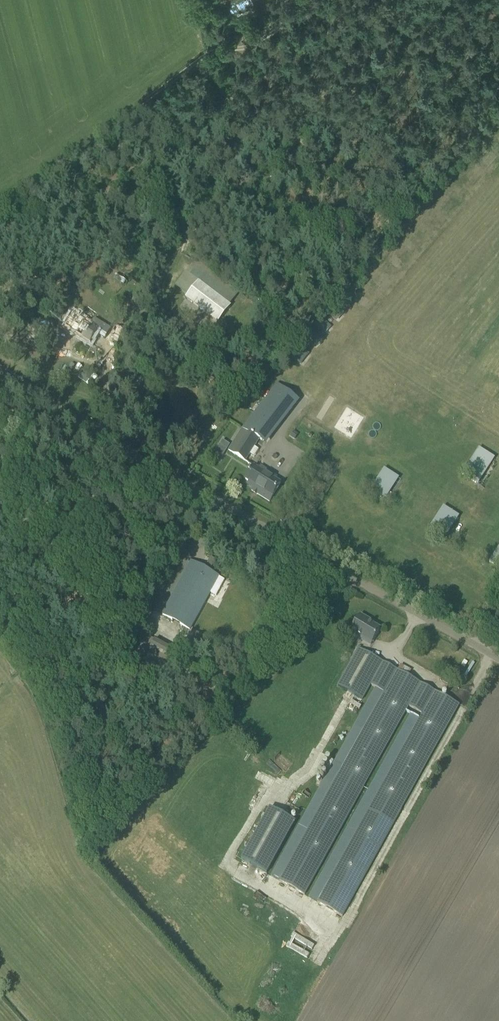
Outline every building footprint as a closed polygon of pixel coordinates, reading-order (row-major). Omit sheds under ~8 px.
[(231,306),(229,305),(234,299),(197,270),(180,291),(186,297),(218,322),(231,306)] [(71,331),(90,343),(102,323),(94,318),(90,325),(79,317),(68,334),(69,335),(71,331)] [(117,347),(124,328),(115,325),(112,331),(108,344),(117,347)] [(237,435),(228,449),(245,460),(258,438),(262,441),(295,399),(275,384),(237,435)] [(493,457),(478,447),(461,474),(476,484),(493,457)] [(281,484),(254,466),(245,479),(255,485),(251,490),(270,502),(281,484)] [(396,476),(384,468),(371,487),(383,495),(396,476)] [(325,501),(333,505),(338,496),(330,492),(325,501)] [(443,506),(430,525),(442,533),(455,514),(443,506)] [(494,553),(489,561),(498,567),(498,556),(494,553)] [(189,629),(209,592),(216,596),(225,580),(191,562),(162,614),(189,629)] [(353,631),(372,643),(380,629),(367,621),(368,620),(360,615),(350,632),(352,633),(353,631)] [(154,641),(148,658),(161,663),(159,669),(170,673),(178,649),(154,641)] [(422,713),(376,795),(317,901),(343,915),(400,809),(459,704),(359,648),(338,685),(362,699),(370,684),(384,691),(338,774),(279,880),(305,894),(362,787),(408,705),(422,713)] [(261,746),(287,753),(289,747),(263,740),(261,746)] [(268,873),(296,822),(269,807),(241,858),(268,873)] [(293,938),(313,948),(315,944),(295,933),(293,938)] [(197,952),(190,956),(196,967),(203,964),(197,952)]
